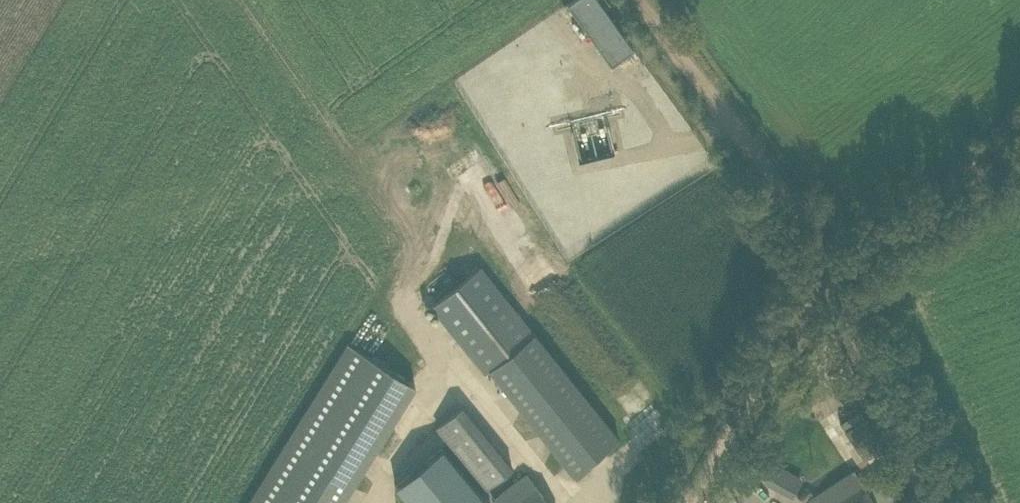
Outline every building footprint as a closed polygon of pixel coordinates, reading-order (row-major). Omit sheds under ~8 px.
[(599,0),(570,0),(567,2),(611,64),(633,48),(599,0)] [(481,266),(432,305),(460,340),(508,300),(481,266)] [(508,300),(460,340),(485,372),(489,368),(534,333),(508,300)] [(534,333),(489,368),(574,474),(619,438),(534,333)] [(248,502),(340,502),(414,384),(348,343),(248,502)] [(486,484),(510,462),(455,402),(431,424),(486,484)] [(396,486),(410,502),(487,502),(442,448),(396,486)] [(898,500),(882,475),(865,486),(853,468),(808,497),(812,502),(892,502),(898,500)] [(494,501),(495,502),(550,502),(527,474),(494,501)]
